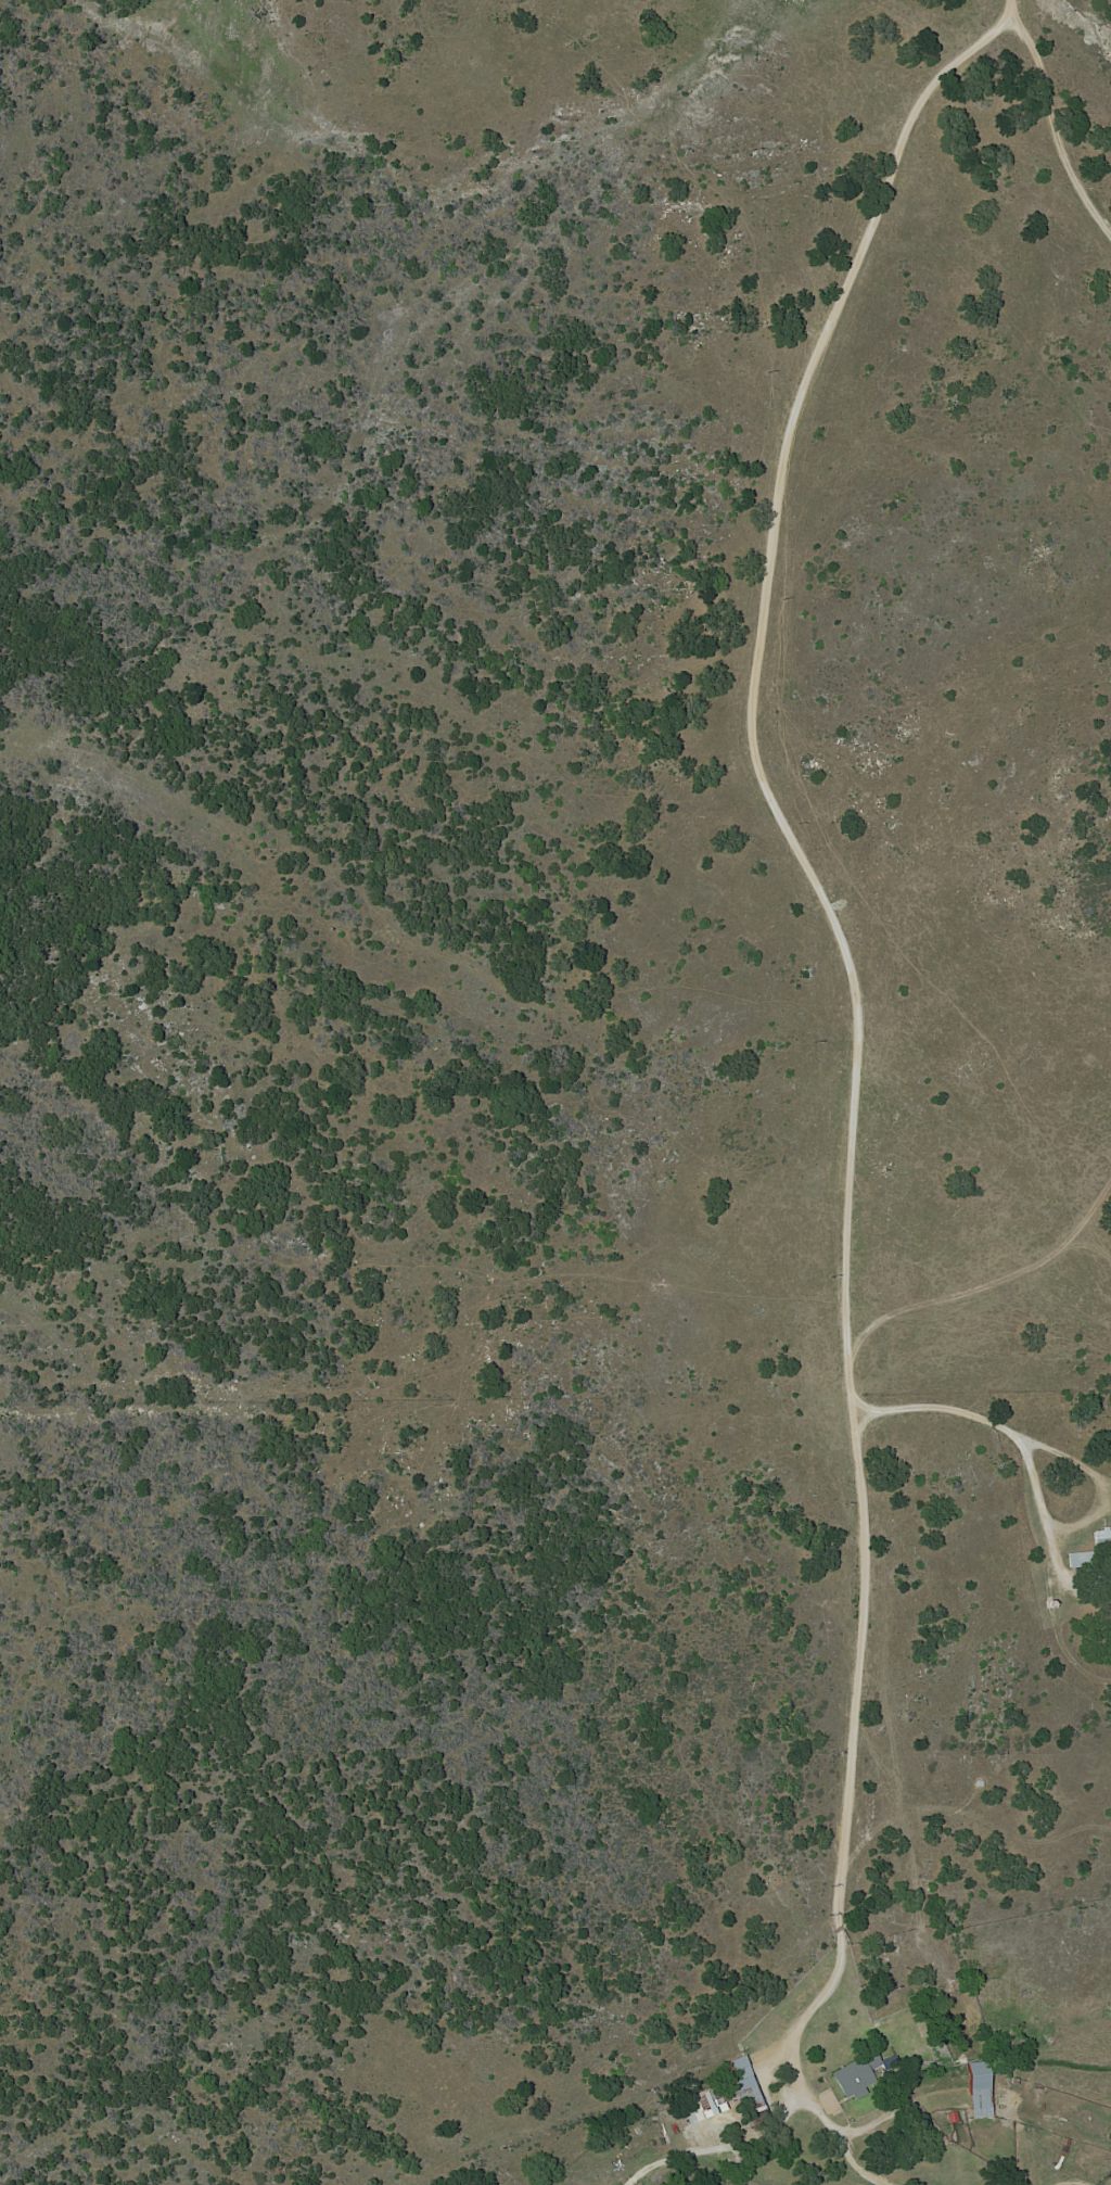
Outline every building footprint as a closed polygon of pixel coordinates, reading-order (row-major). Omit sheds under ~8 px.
[(1093,1553),(1066,1554),(1067,1565),(1110,1562),(1110,1531),(1092,1532),(1093,1553)] [(830,2072),(845,2102),(865,2092),(863,2087),(875,2081),(870,2070),(880,2065),(873,2051),(830,2072)] [(730,2083),(680,2101),(688,2124),(727,2110),(724,2104),(741,2098),(745,2110),(763,2103),(745,2055),(723,2064),(730,2083)] [(967,2064),(971,2119),(991,2118),(987,2062),(967,2064)]
